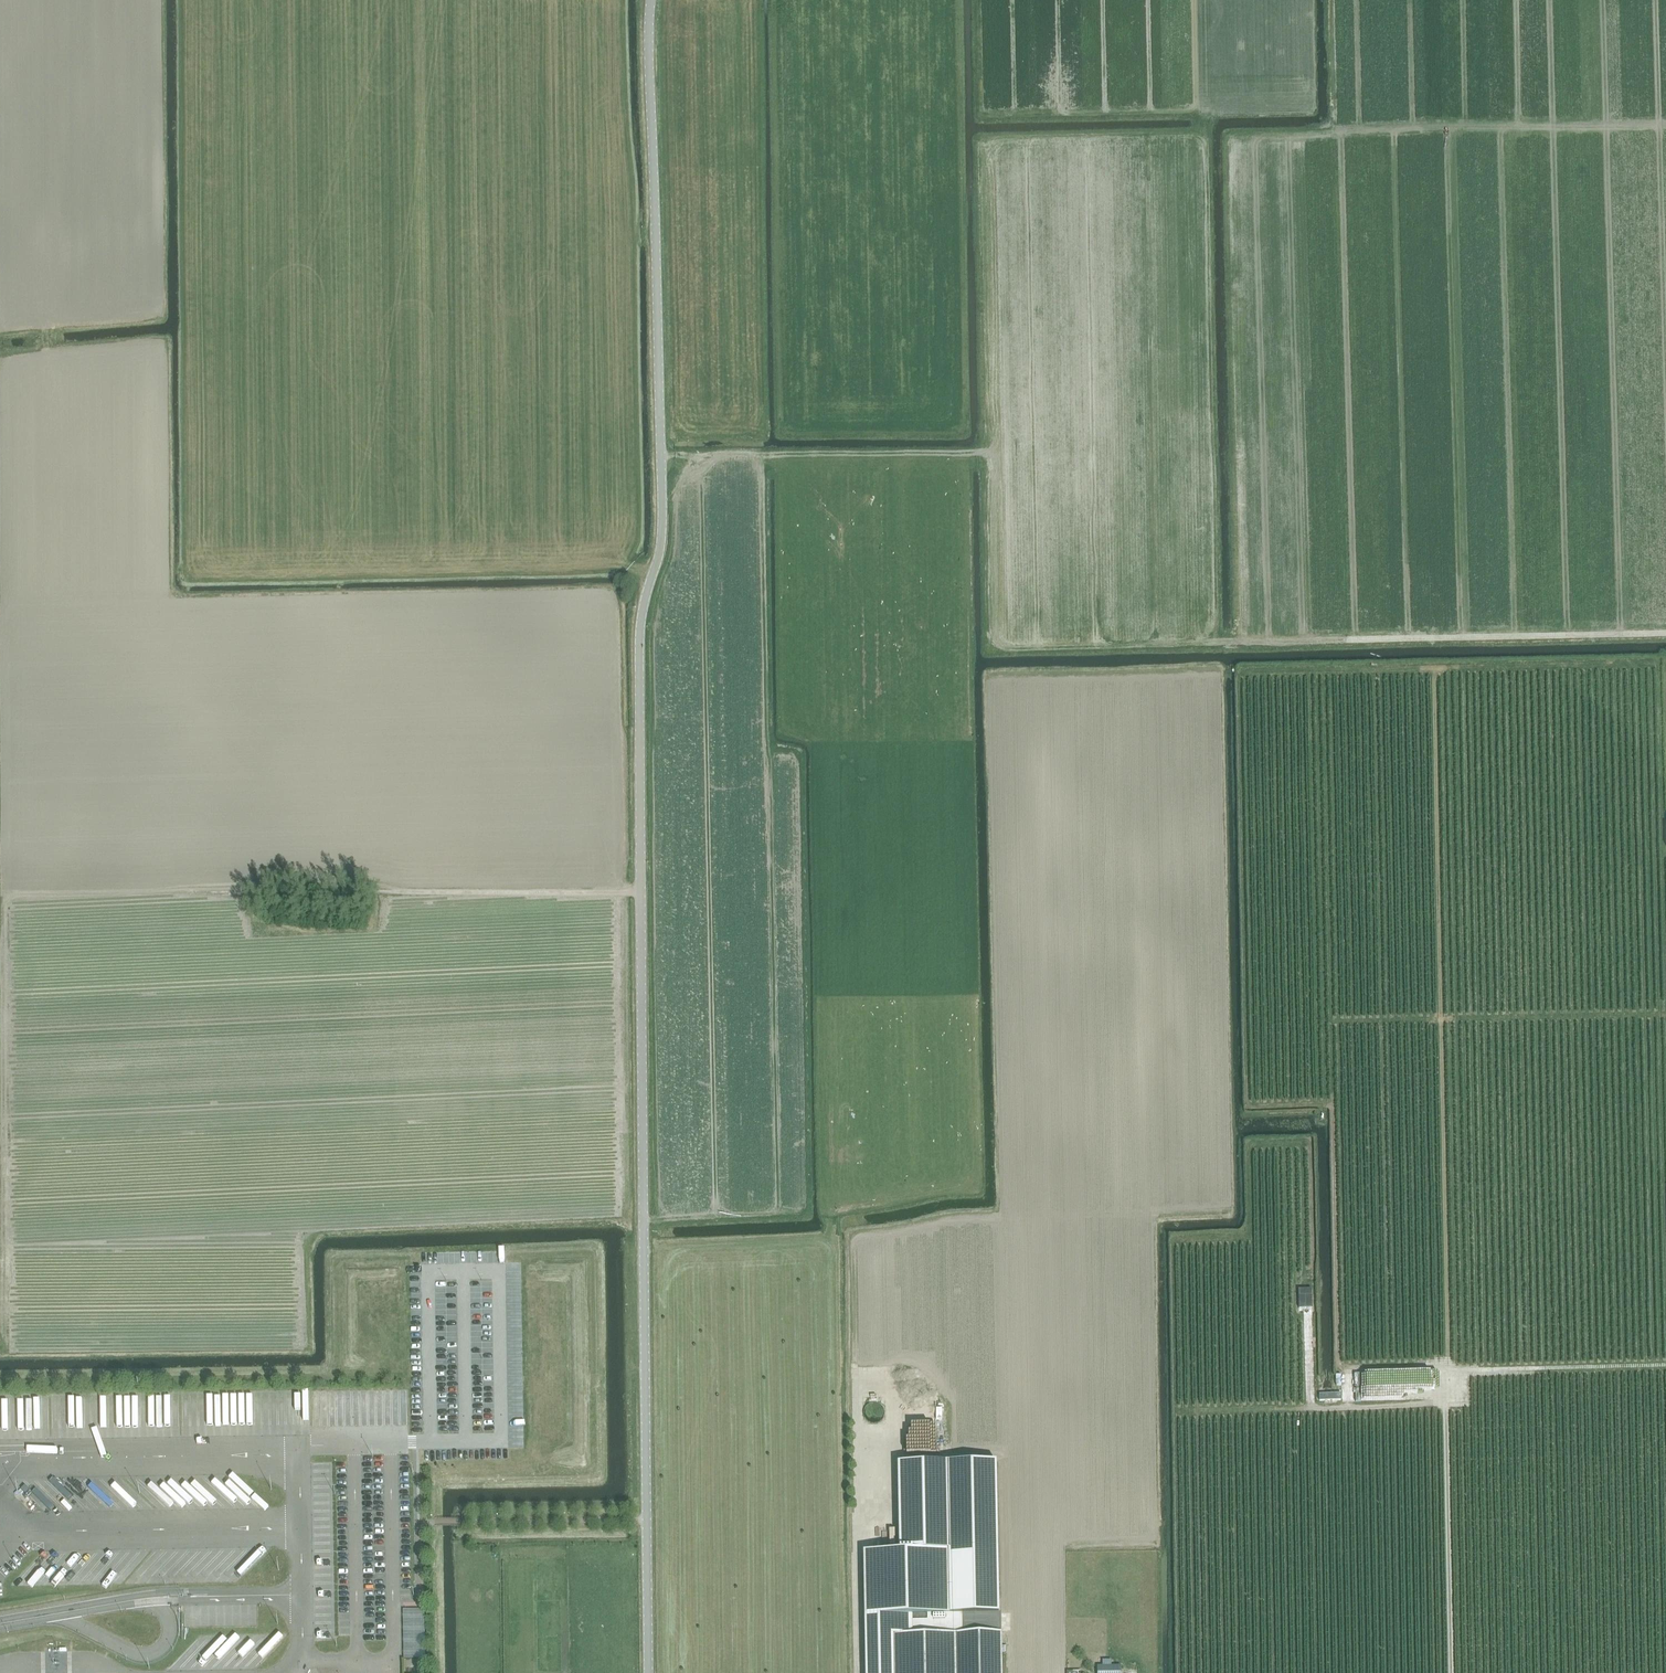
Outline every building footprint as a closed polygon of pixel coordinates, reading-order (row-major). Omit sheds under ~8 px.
[(1338,1381),(1356,1381),(1356,1369),(1338,1369),(1338,1381)] [(923,1425),(923,1445),(941,1444),(940,1425),(923,1425)] [(863,1552),(866,1672),(1002,1672),(1001,1616),(999,1616),(996,1462),(898,1463),(899,1551),(863,1552)] [(180,1475),(190,1486),(194,1482),(185,1471),(180,1475)] [(260,1500),(265,1495),(242,1474),(237,1480),(229,1472),(224,1478),(219,1474),(214,1480),(209,1476),(204,1481),(227,1501),(232,1495),(236,1500),(242,1494),(246,1497),(251,1492),(260,1500)] [(156,1485),(159,1482),(151,1473),(147,1477),(156,1485)] [(94,1474),(89,1479),(110,1501),(115,1497),(94,1474)] [(8,1478),(3,1482),(25,1510),(30,1506),(8,1478)] [(196,1485),(192,1489),(203,1501),(207,1497),(196,1485)] [(201,1573),(224,1548),(219,1543),(196,1569),(201,1573)] [(244,1573),(264,1551),(259,1546),(239,1569),(244,1573)] [(52,1573),(56,1576),(70,1562),(61,1553),(41,1574),(46,1580),(52,1573)] [(1070,1664),(1069,1672),(1081,1672),(1082,1665),(1070,1664)]
